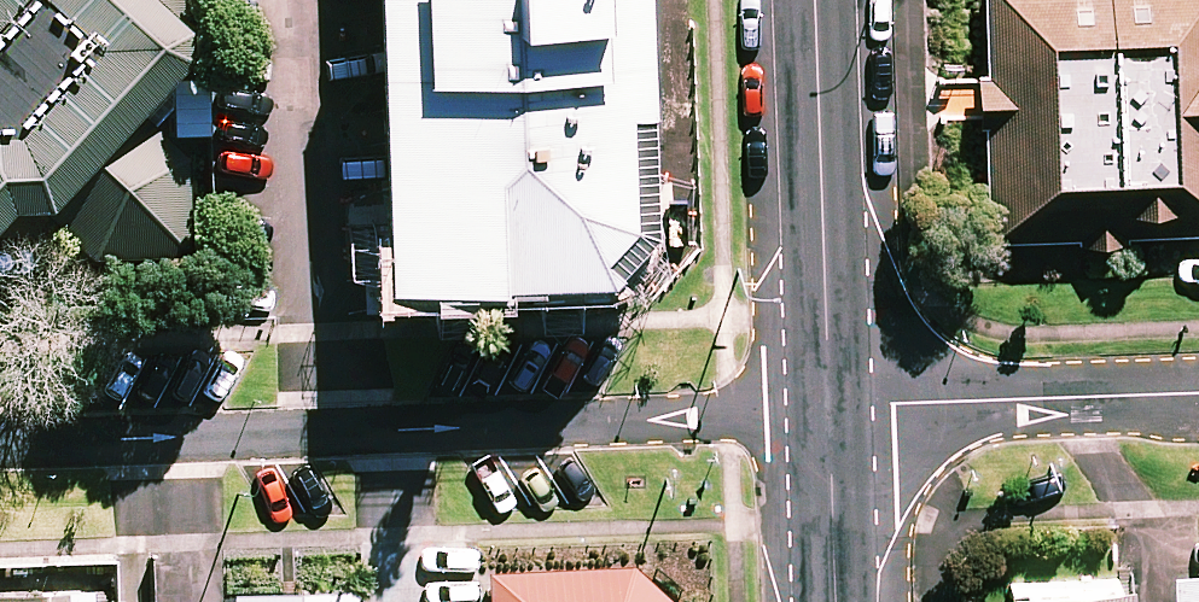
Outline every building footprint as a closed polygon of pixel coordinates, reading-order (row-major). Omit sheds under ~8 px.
[(36,210),(87,259),(186,256),(180,159),(130,110),(174,62),(174,0),(0,0),(0,211),(36,210)] [(370,259),(634,250),(626,0),(361,0),(370,259)] [(994,186),(1198,185),(1198,0),(992,0),(994,186)] [(993,554),(995,601),(1134,601),(1132,548),(993,554)] [(0,566),(0,601),(95,601),(94,562),(0,566)] [(231,569),(232,601),(360,601),(358,564),(231,569)] [(481,572),(483,601),(666,601),(627,568),(481,572)]
